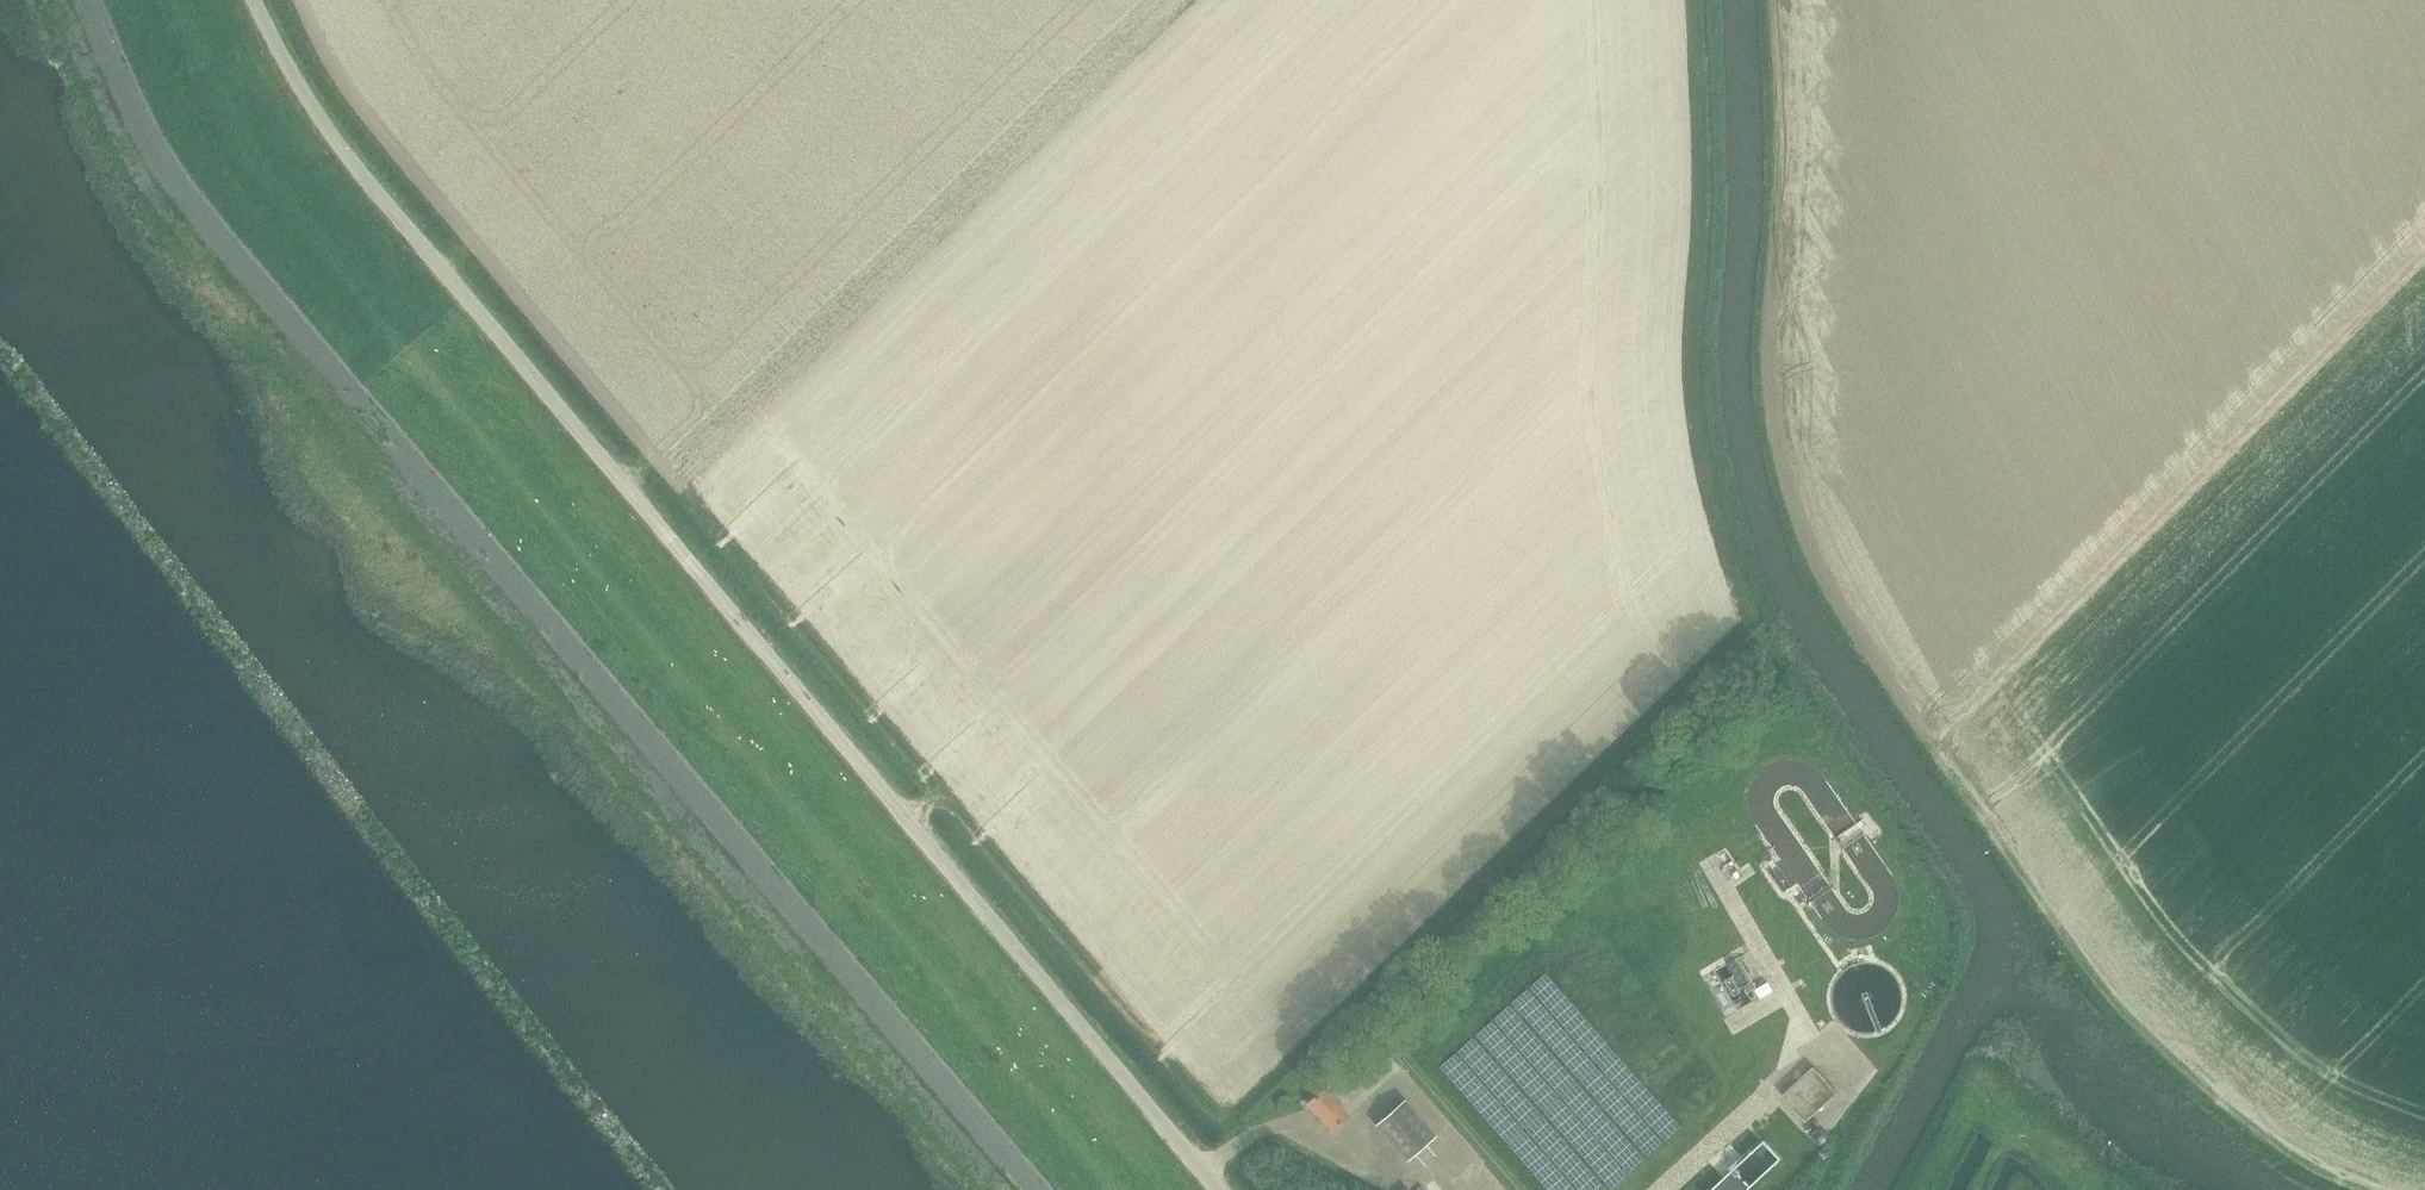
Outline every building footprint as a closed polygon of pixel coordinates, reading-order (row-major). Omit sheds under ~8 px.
[(1738,844),(1725,849),(1735,874),(1748,868),(1738,844)] [(1729,972),(1758,1021),(1792,1001),(1782,985),(1761,998),(1741,965),(1729,972)] [(1392,1056),(1383,1045),(1336,1086),(1346,1097),(1392,1056)] [(1813,1066),(1782,1095),(1805,1119),(1836,1091),(1813,1066)] [(1332,1130),(1344,1120),(1349,1115),(1324,1088),(1307,1103),(1332,1130)] [(1408,1159),(1436,1134),(1404,1098),(1376,1124),(1408,1159)]
